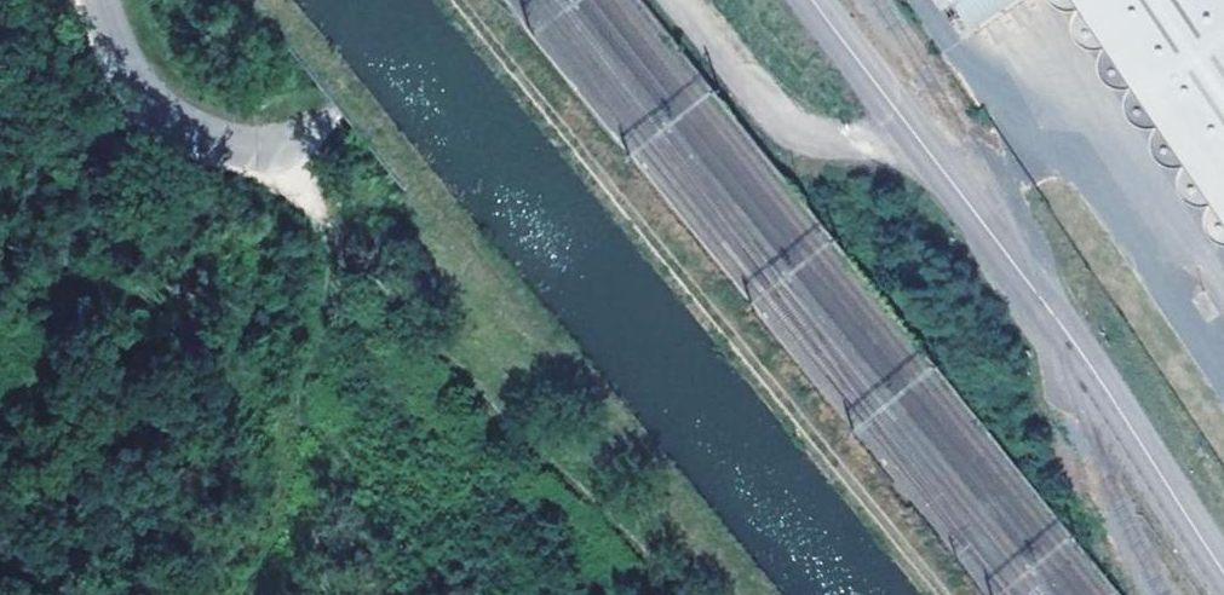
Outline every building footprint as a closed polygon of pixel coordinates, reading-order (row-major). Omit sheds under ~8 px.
[(951,0),(930,0),(943,18),(956,8),(951,0)] [(1107,0),(1117,1),(1114,17),(1118,30),(1131,39),(1143,41),(1140,56),(1147,71),(1161,80),(1174,80),(1171,98),(1175,110),(1186,118),(1204,122),(1198,135),(1203,150),(1216,158),(1223,161),(1223,0),(1106,0),(1107,0)]
